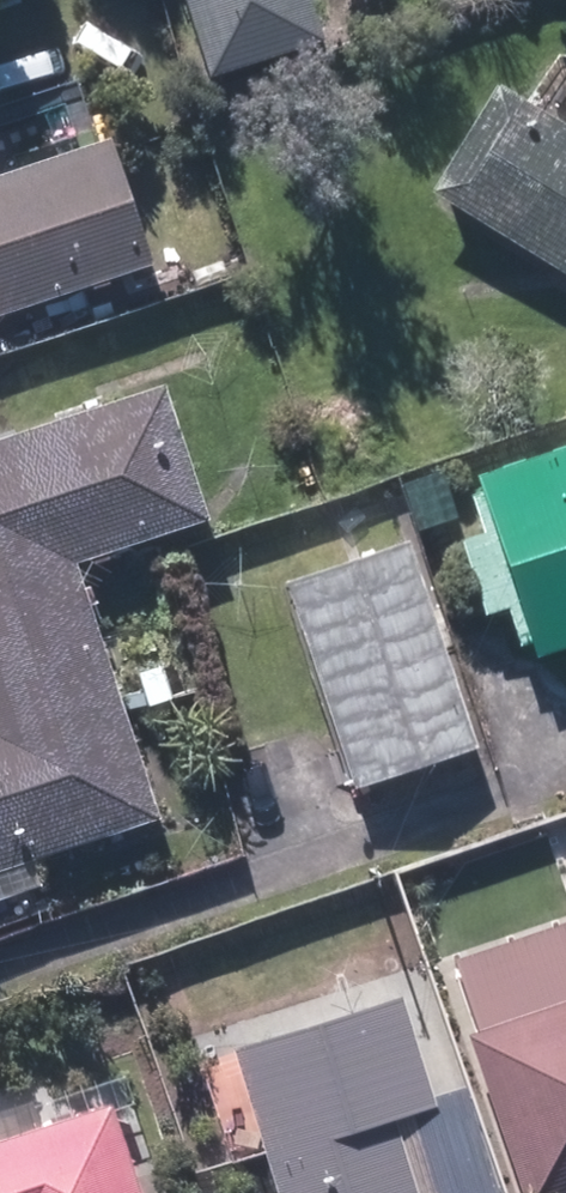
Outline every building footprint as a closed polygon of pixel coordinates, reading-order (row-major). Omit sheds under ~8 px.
[(309,0),(177,0),(201,75),(320,37),(309,0)] [(438,195),(565,273),(565,127),(504,89),(438,195)] [(157,265),(116,142),(0,181),(0,318),(157,265)] [(0,442),(0,871),(164,816),(80,563),(212,520),(167,387),(0,442)] [(541,656),(565,648),(565,452),(484,478),(541,656)] [(420,548),(289,596),(362,794),(493,746),(420,548)] [(459,962),(484,1033),(477,1036),(531,1192),(565,1192),(565,925),(459,962)] [(240,1049),(283,1192),(421,1192),(398,1118),(435,1107),(403,1000),(240,1049)] [(118,1102),(0,1141),(0,1192),(148,1192),(118,1102)]
